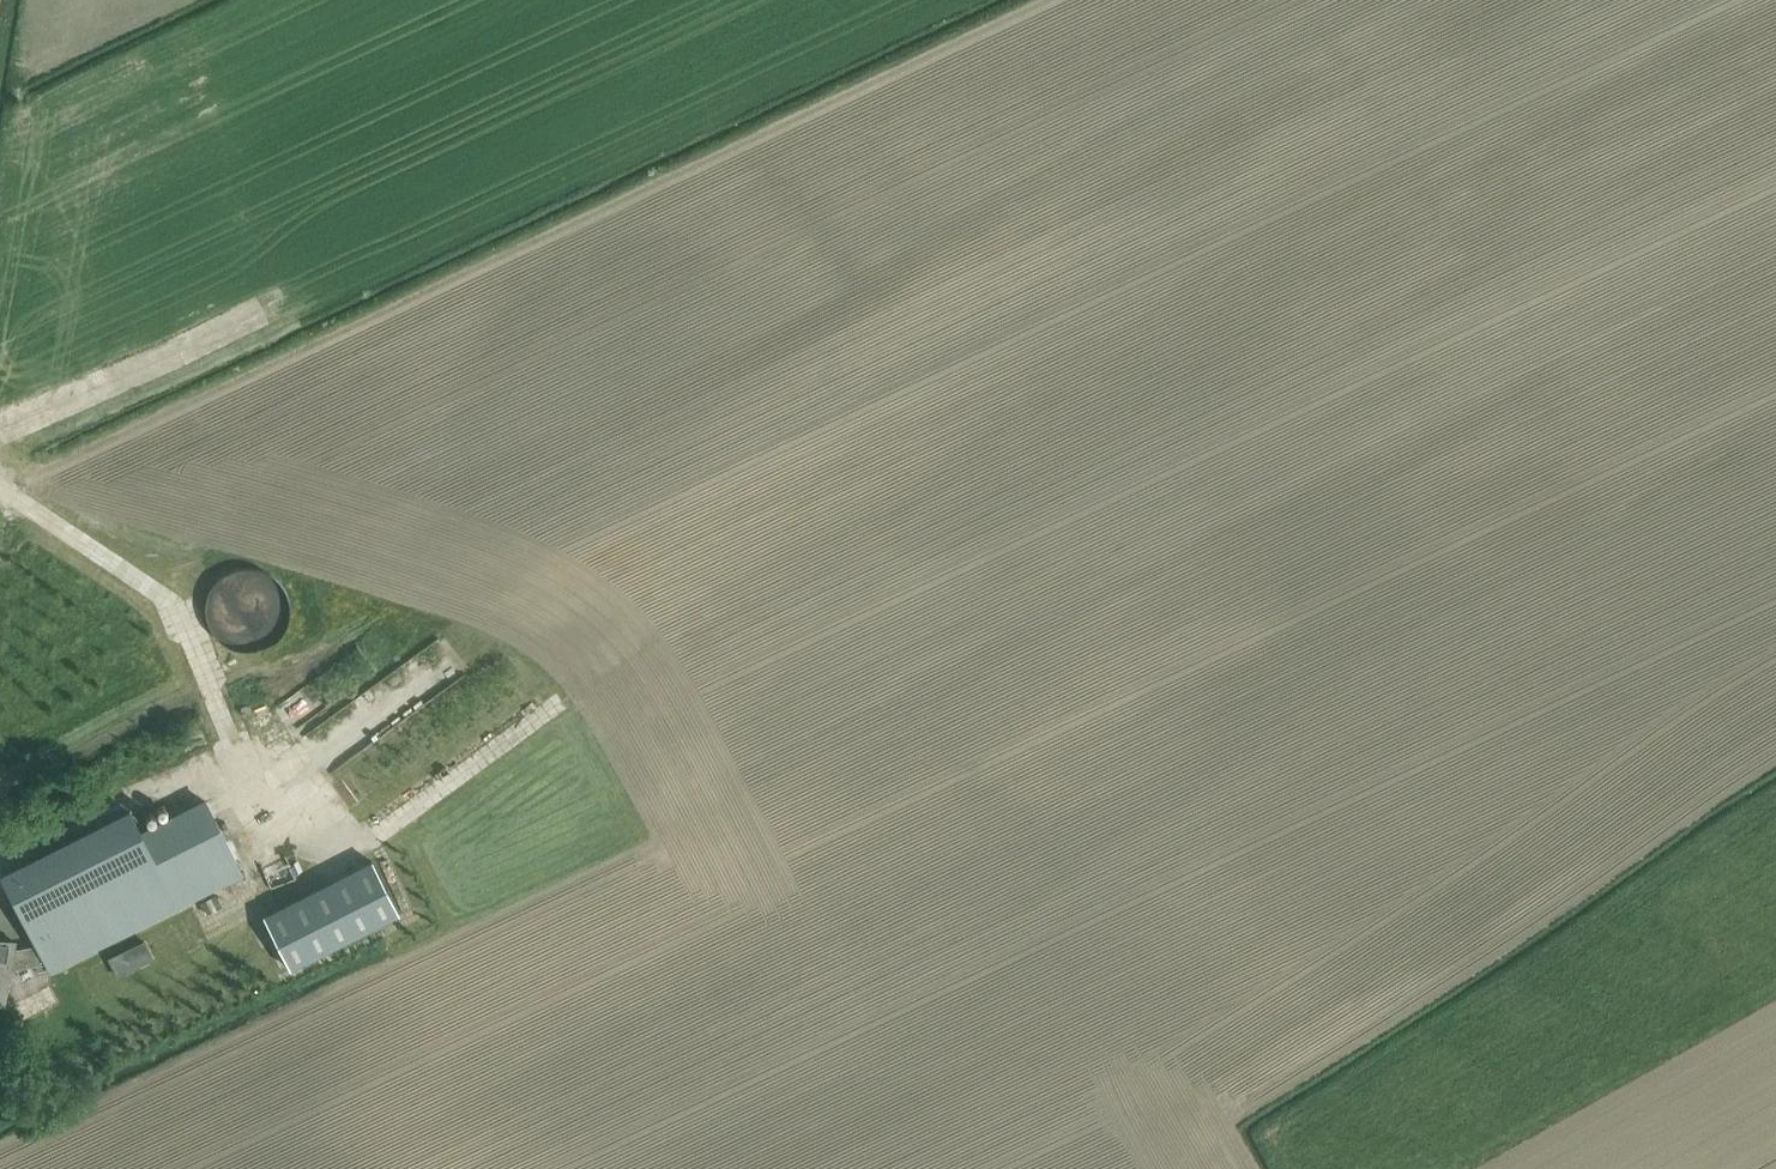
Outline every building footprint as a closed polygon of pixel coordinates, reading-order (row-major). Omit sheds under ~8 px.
[(224,640),(237,646),(252,647),(266,643),(279,635),(287,622),(290,608),(288,593),(281,580),(270,570),(256,564),(241,564),(227,570),(216,579),(209,591),(206,605),(208,618),(215,631),(224,640)] [(129,809),(1,874),(36,944),(46,963),(49,969),(50,971),(188,901),(202,928),(258,900),(243,870),(240,871),(237,866),(204,799),(140,831),(129,809)] [(290,969),(399,913),(372,860),(262,916),(290,969)] [(46,963),(36,944),(14,948),(15,941),(0,938),(0,1003),(4,1003),(10,968),(46,963)]
